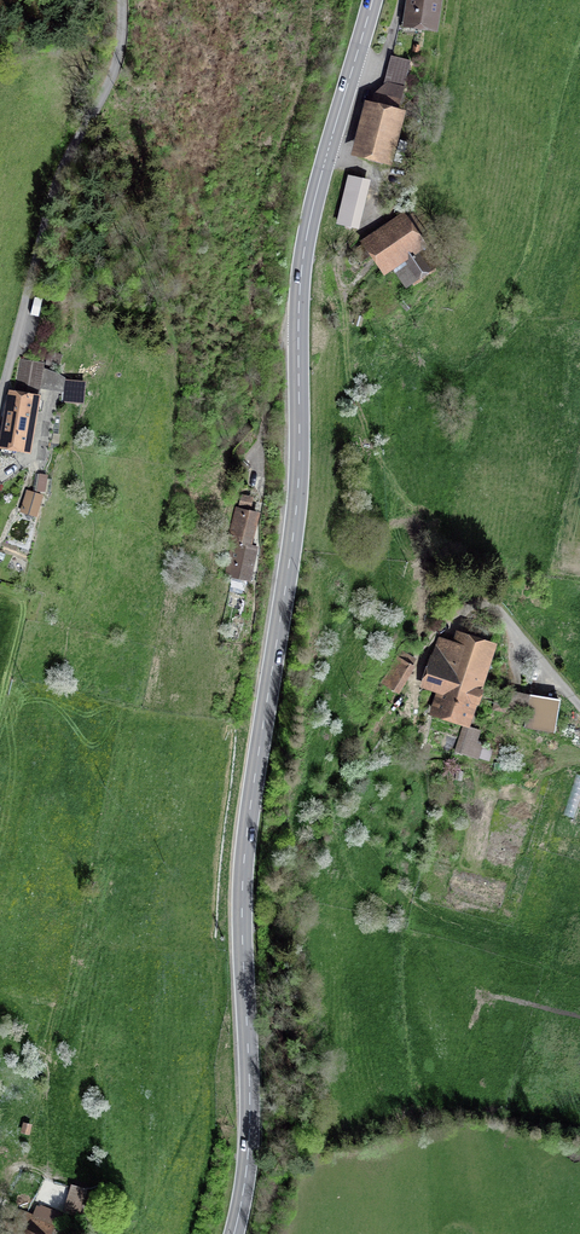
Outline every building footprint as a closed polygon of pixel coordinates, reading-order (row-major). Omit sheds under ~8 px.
[(405,24),(435,29),(440,0),(409,0),(405,24)] [(410,61),(392,57),(385,85),(403,90),(410,61)] [(359,153),(384,159),(403,90),(385,85),(375,94),(359,153)] [(349,177),(338,223),(355,227),(366,181),(349,177)] [(395,260),(409,279),(434,262),(405,220),(368,245),(365,239),(353,247),(362,261),(373,254),(383,268),(395,260)] [(353,264),(356,263),(357,259),(355,256),(351,256),(348,259),(349,263),(353,264)] [(50,351),(46,364),(57,367),(61,355),(50,351)] [(22,361),(16,396),(35,399),(36,399),(42,364),(22,361)] [(80,402),(82,383),(64,382),(62,400),(80,402)] [(27,448),(35,399),(16,396),(11,395),(2,444),(27,448)] [(48,472),(36,471),(35,489),(41,491),(47,490),(48,472)] [(248,488),(260,490),(263,477),(251,475),(248,488)] [(36,514),(42,496),(27,492),(22,509),(36,514)] [(250,539),(256,513),(238,509),(234,525),(237,525),(235,535),(250,539)] [(233,543),(226,575),(248,580),(255,547),(233,543)] [(462,638),(460,645),(438,638),(427,674),(435,676),(431,688),(444,692),(438,712),(464,721),(488,646),(462,638)] [(400,650),(382,680),(395,688),(413,658),(400,650)] [(497,695),(492,710),(502,713),(507,698),(497,695)] [(524,728),(555,733),(560,702),(529,697),(524,728)] [(476,740),(479,731),(463,726),(455,750),(477,757),(482,742),(476,740)] [(579,797),(579,774),(577,774),(565,813),(574,816),(579,797)] [(63,1216),(79,1221),(88,1193),(72,1188),(63,1216)] [(62,1218),(37,1208),(33,1217),(27,1214),(28,1213),(20,1210),(10,1233),(55,1233),(62,1218)] [(1,1233),(8,1233),(10,1231),(9,1228),(6,1226),(4,1226),(1,1228),(0,1229),(0,1233),(1,1233)]
